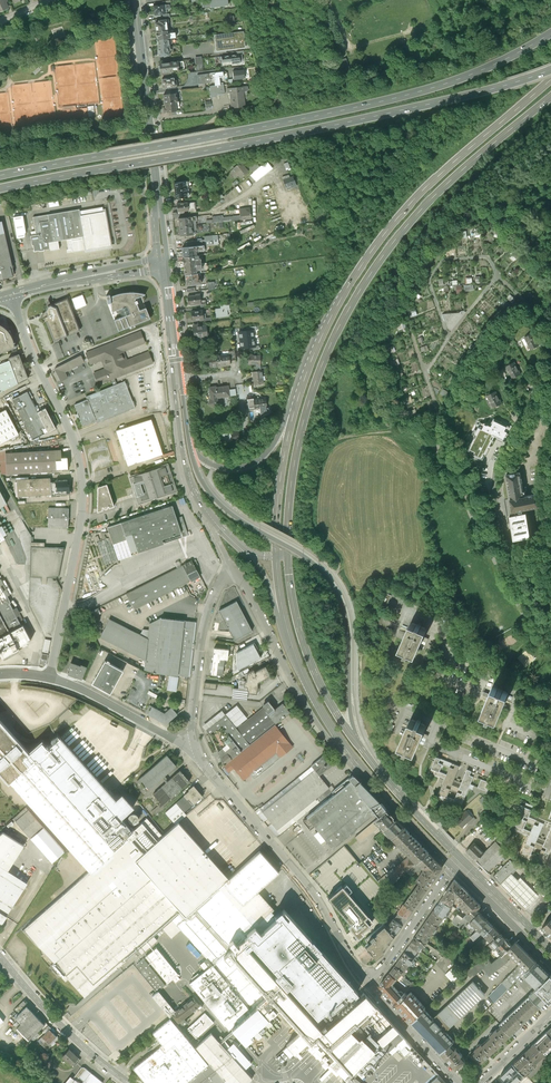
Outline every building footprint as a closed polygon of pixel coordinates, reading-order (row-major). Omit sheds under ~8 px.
[(164,14),(163,5),(153,6),(154,11),(155,11),(155,15),(164,14)] [(155,23),(156,32),(167,31),(168,31),(167,23),(169,23),(168,19),(159,21),(159,22),(155,23)] [(156,32),(157,40),(171,38),(176,37),(175,33),(167,34),(167,31),(156,32)] [(243,33),(215,36),(217,50),(244,47),(243,33)] [(171,38),(157,40),(158,48),(169,46),(169,44),(172,43),(171,38)] [(158,48),(159,57),(169,55),(168,51),(171,51),(171,46),(169,46),(158,48)] [(230,56),(231,64),(240,63),(240,61),(243,60),(242,54),(230,56)] [(230,56),(219,57),(219,63),(222,63),(223,65),(231,64),(230,56)] [(201,57),(195,57),(196,71),(203,70),(201,57)] [(339,61),(333,62),(336,74),(338,73),(339,75),(345,73),(342,62),(339,63),(339,61)] [(178,62),(160,64),(161,73),(169,72),(173,71),(179,70),(178,62)] [(244,70),(233,71),(234,80),(244,79),(244,70)] [(208,74),(197,75),(198,84),(210,82),(210,80),(215,79),(215,86),(221,85),(220,77),(223,77),(223,72),(210,73),(210,76),(209,76),(208,74)] [(174,78),(162,79),(163,88),(177,86),(177,80),(174,80),(174,78)] [(215,86),(210,86),(211,97),(217,97),(217,95),(224,94),(223,84),(221,85),(215,86)] [(234,88),(227,88),(228,93),(230,93),(232,108),(245,107),(243,91),(248,91),(247,86),(234,88)] [(175,94),(163,95),(164,103),(177,102),(177,97),(175,98),(175,94)] [(177,102),(164,103),(165,108),(163,108),(164,113),(177,111),(176,106),(180,106),(179,101),(177,102)] [(251,174),(256,180),(271,167),(266,162),(259,168),(254,163),(249,167),(253,172),(251,174)] [(234,168),(241,177),(248,172),(240,163),(234,168)] [(288,174),(282,177),(287,189),(295,185),(292,177),(290,178),(288,174)] [(186,182),(175,183),(176,197),(187,196),(187,193),(185,193),(185,186),(187,186),(186,182)] [(103,211),(102,207),(33,217),(36,235),(31,236),(32,245),(34,245),(35,252),(39,251),(40,251),(44,251),(44,250),(50,249),(50,251),(59,249),(58,241),(66,239),(68,249),(67,250),(67,253),(111,245),(105,211),(103,211)] [(222,218),(223,222),(251,219),(250,208),(240,209),(241,216),(222,218)] [(23,216),(13,217),(17,238),(25,237),(25,233),(26,233),(23,216)] [(196,216),(178,218),(179,227),(192,226),(191,221),(196,220),(197,220),(196,216)] [(12,265),(2,221),(0,221),(0,268),(12,265)] [(192,226),(179,227),(180,236),(193,234),(192,230),(192,226)] [(186,242),(187,247),(204,245),(214,244),(213,235),(204,236),(205,240),(186,242)] [(187,247),(182,248),(183,257),(197,255),(197,253),(199,251),(204,250),(204,245),(187,247)] [(197,255),(183,257),(184,266),(202,264),(201,258),(199,258),(198,255),(197,255)] [(202,264),(184,266),(185,274),(197,273),(196,270),(202,269),(202,264)] [(12,265),(0,268),(0,279),(12,277),(14,273),(12,267),(13,267),(13,266),(13,265),(12,265)] [(197,273),(185,274),(186,285),(201,283),(200,273),(197,273)] [(110,295),(106,296),(108,303),(110,303),(112,312),(116,310),(120,318),(115,320),(119,331),(150,318),(146,308),(139,310),(138,306),(137,303),(138,303),(137,300),(136,301),(135,298),(141,296),(145,294),(141,293),(140,293),(130,292),(120,293),(110,297),(110,295)] [(195,295),(187,296),(188,304),(190,304),(190,306),(200,304),(201,304),(200,300),(200,294),(195,294),(195,295)] [(82,295),(72,299),(76,309),(86,305),(82,295)] [(512,303),(515,299),(510,295),(507,298),(512,303)] [(47,321),(55,339),(78,330),(67,300),(51,306),(47,308),(46,312),(48,316),(44,317),(45,319),(44,322),(47,321)] [(215,309),(216,317),(229,316),(228,308),(231,308),(230,303),(221,304),(222,308),(215,309)] [(202,310),(191,311),(192,320),(203,319),(203,316),(205,316),(205,311),(202,311),(202,310)] [(459,313),(443,314),(448,328),(451,330),(466,312),(464,311),(461,311),(459,313)] [(209,325),(194,327),(196,338),(203,337),(210,336),(209,325)] [(1,353),(17,348),(10,333),(5,328),(0,326),(0,351),(1,353)] [(247,331),(239,332),(240,340),(254,338),(253,330),(247,331)] [(144,343),(139,332),(87,353),(90,359),(91,364),(102,360),(103,364),(105,369),(95,373),(99,384),(152,363),(147,352),(127,361),(125,356),(123,351),(144,343)] [(533,333),(524,337),(531,350),(539,346),(533,333)] [(254,338),(240,340),(241,349),(249,348),(255,347),(255,346),(254,338)] [(252,354),(248,354),(248,364),(255,364),(260,364),(260,356),(252,355),(252,354)] [(0,365),(0,393),(28,379),(19,355),(9,359),(10,361),(0,365)] [(55,369),(61,381),(68,378),(65,372),(84,362),(81,355),(55,369)] [(212,359),(206,360),(207,368),(218,366),(217,355),(212,356),(212,359)] [(221,355),(217,355),(218,366),(230,365),(230,361),(229,356),(222,357),(221,355)] [(514,362),(506,366),(512,379),(520,374),(514,362)] [(123,377),(152,366),(152,364),(110,379),(112,384),(124,380),(123,377)] [(256,371),(253,372),(254,384),(263,383),(261,371),(260,371),(256,371)] [(125,381),(86,397),(87,400),(88,400),(96,421),(96,423),(129,410),(135,408),(125,381)] [(215,386),(209,387),(210,398),(208,404),(215,407),(217,402),(217,398),(229,396),(228,390),(228,386),(216,387),(215,386)] [(495,391),(487,395),(493,408),(501,404),(495,391)] [(48,432),(37,412),(27,392),(12,400),(33,440),(48,432)] [(253,398),(247,399),(249,410),(255,410),(254,408),(255,408),(255,407),(259,406),(261,417),(269,413),(268,408),(267,408),(266,398),(253,400),(253,398)] [(87,400),(74,405),(83,427),(96,421),(88,400),(87,400)] [(45,408),(37,412),(48,432),(56,428),(45,408)] [(0,413),(0,444),(19,434),(6,410),(0,413)] [(471,443),(468,450),(471,453),(483,459),(488,449),(489,449),(491,446),(490,445),(495,437),(506,442),(509,436),(507,435),(508,434),(506,433),(510,427),(502,423),(494,418),(491,424),(487,423),(482,423),(480,427),(478,427),(475,434),(474,434),(469,443),(471,443)] [(151,420),(116,432),(124,454),(128,465),(163,454),(151,420)] [(237,429),(230,431),(233,440),(234,442),(241,440),(237,429)] [(233,440),(230,431),(222,434),(224,440),(225,443),(233,440)] [(61,449),(5,453),(7,474),(57,471),(56,461),(62,460),(61,458),(61,449)] [(67,457),(61,458),(62,460),(56,461),(57,471),(68,470),(67,457)] [(149,471),(130,477),(136,495),(139,503),(176,491),(167,465),(149,471)] [(516,514),(510,515),(514,539),(530,536),(526,512),(525,512),(525,509),(538,507),(541,503),(540,497),(536,495),(524,496),(520,472),(506,474),(510,499),(512,511),(516,511),(516,514)] [(68,485),(67,480),(55,481),(55,482),(50,482),(51,494),(51,496),(57,495),(57,494),(70,493),(69,485),(68,485)] [(50,481),(17,483),(18,497),(51,494),(50,482),(50,481)] [(107,484),(98,487),(97,512),(102,510),(102,507),(103,507),(103,508),(104,508),(104,509),(105,509),(106,509),(107,509),(107,508),(108,507),(108,506),(109,508),(114,506),(107,484)] [(112,544),(118,560),(130,556),(132,556),(131,552),(137,550),(138,552),(179,538),(185,536),(188,535),(182,516),(176,518),(172,505),(107,527),(113,544),(112,544)] [(69,508),(49,508),(48,527),(68,528),(69,508)] [(31,547),(30,577),(44,578),(55,578),(58,578),(64,547),(45,547),(41,547),(31,547)] [(199,575),(192,560),(181,566),(180,564),(179,562),(178,561),(175,563),(175,564),(177,568),(126,594),(134,610),(184,584),(199,577),(199,576),(199,575)] [(23,625),(25,623),(17,609),(13,611),(9,603),(11,602),(8,597),(10,596),(1,579),(0,580),(0,637),(23,625)] [(392,594),(386,592),(379,606),(385,609),(389,600),(392,594)] [(237,601),(219,610),(234,640),(252,631),(237,601)] [(105,606),(92,612),(95,618),(108,612),(105,606)] [(150,623),(149,630),(145,660),(144,670),(155,673),(183,676),(188,677),(195,621),(161,617),(150,623)] [(89,622),(92,628),(98,625),(95,619),(89,622)] [(140,635),(109,619),(100,637),(145,660),(149,630),(143,629),(140,635)] [(411,622),(400,648),(407,651),(406,653),(409,654),(410,652),(417,655),(424,638),(428,629),(422,626),(422,625),(418,624),(411,622)] [(23,625),(0,637),(0,656),(1,656),(3,659),(19,650),(18,647),(31,640),(23,625)] [(51,640),(45,638),(43,651),(48,653),(51,640)] [(261,658),(253,644),(236,653),(236,655),(238,670),(261,658)] [(229,649),(214,648),(211,674),(222,676),(224,656),(228,657),(229,649)] [(19,650),(3,659),(4,661),(20,652),(19,650)] [(141,665),(125,657),(123,660),(140,668),(141,665)] [(110,694),(123,670),(104,660),(91,683),(110,694)] [(71,663),(69,669),(71,669),(69,674),(75,677),(76,676),(81,678),(85,667),(81,666),(81,667),(71,663)] [(238,674),(240,677),(238,689),(248,691),(248,693),(257,695),(259,682),(270,676),(265,666),(255,672),(254,669),(250,671),(248,668),(238,674)] [(179,677),(169,675),(167,690),(176,692),(179,677)] [(487,696),(481,709),(488,712),(487,714),(490,716),(492,713),(498,716),(509,690),(502,687),(503,685),(501,685),(500,684),(499,686),(493,683),(487,696)] [(233,689),(232,699),(247,700),(248,693),(248,691),(238,689),(233,689)] [(262,705),(263,707),(269,714),(275,710),(268,701),(262,705)] [(263,707),(248,720),(237,729),(250,745),(275,725),(290,712),(282,704),(275,710),(269,714),(263,707)] [(237,706),(225,715),(237,729),(248,720),(237,706)] [(160,711),(152,707),(148,714),(166,724),(177,714),(171,708),(168,711),(164,714),(160,711)] [(202,726),(206,731),(225,715),(222,711),(202,726)] [(225,765),(241,752),(250,745),(237,729),(225,715),(206,731),(210,736),(217,751),(219,754),(218,755),(220,757),(219,758),(225,765)] [(411,717),(400,742),(407,745),(405,748),(409,749),(410,746),(417,749),(423,734),(424,732),(428,724),(421,721),(422,719),(418,718),(417,719),(411,717)] [(8,783),(10,782),(28,765),(22,759),(29,753),(0,720),(0,774),(8,783)] [(395,724),(389,722),(387,728),(392,730),(395,724)] [(234,769),(243,780),(250,774),(254,779),(290,750),(293,747),(275,725),(250,745),(241,752),(225,765),(223,766),(229,773),(234,769)] [(28,765),(10,782),(90,871),(128,837),(127,835),(133,831),(121,818),(134,806),(122,793),(119,795),(117,793),(115,795),(110,789),(108,791),(105,787),(105,786),(61,737),(60,737),(58,738),(56,736),(51,740),(54,742),(49,747),(48,745),(46,746),(42,741),(29,753),(22,759),(28,765)] [(168,753),(138,779),(140,782),(142,780),(150,788),(177,764),(168,753)] [(334,764),(326,754),(311,766),(315,771),(319,776),(334,764)] [(472,789),(474,785),(470,783),(474,776),(477,778),(479,774),(471,770),(467,769),(461,784),(459,788),(452,785),(453,781),(460,765),(456,764),(441,757),(437,756),(432,767),(430,771),(446,778),(444,781),(442,785),(439,793),(437,797),(461,807),(462,803),(465,795),(467,791),(469,788),(472,789)] [(181,769),(154,793),(161,801),(159,803),(160,804),(151,811),(155,815),(179,795),(177,792),(191,780),(181,769)] [(319,776),(315,771),(263,813),(277,830),(329,788),(319,776)] [(349,779),(351,782),(376,813),(377,814),(380,817),(387,811),(384,808),(353,775),(349,779)] [(487,786),(489,782),(481,779),(478,787),(490,792),(491,788),(487,786)] [(124,784),(128,789),(133,785),(129,780),(124,784)] [(356,828),(376,813),(351,782),(307,817),(332,849),(356,828)] [(185,795),(166,812),(176,824),(178,822),(187,814),(185,812),(204,795),(195,784),(189,788),(190,789),(184,794),(185,795)] [(545,864),(550,849),(550,827),(543,845),(536,842),(544,823),(529,816),(534,805),(526,801),(519,797),(518,798),(510,795),(507,802),(522,809),(514,828),(529,835),(521,854),(545,864)] [(488,806),(479,814),(484,820),(494,812),(489,807),(488,806)] [(20,813),(13,819),(18,824),(30,838),(43,827),(26,807),(20,813)] [(431,810),(429,812),(442,826),(444,823),(431,810)] [(384,830),(396,820),(387,811),(380,817),(375,821),(384,830)] [(456,820),(462,827),(468,821),(472,818),(472,817),(466,811),(456,820)] [(134,813),(132,813),(130,814),(129,815),(128,817),(128,819),(129,821),(131,823),(132,823),(135,823),(136,823),(138,821),(138,820),(139,817),(138,816),(137,814),(136,814),(134,813)] [(127,835),(128,837),(143,853),(163,835),(147,817),(133,831),(127,835)] [(13,819),(2,830),(7,834),(18,824),(13,819)] [(384,830),(392,838),(404,828),(396,820),(384,830)] [(176,824),(165,833),(163,835),(143,853),(134,861),(150,878),(182,913),(186,917),(220,888),(229,879),(178,822),(176,824)] [(65,851),(44,827),(31,838),(52,862),(65,851)] [(406,850),(416,840),(412,836),(404,828),(392,838),(400,846),(401,845),(403,846),(406,850)] [(8,872),(22,850),(24,846),(7,834),(3,832),(0,835),(0,867),(8,872)] [(24,931),(54,965),(150,878),(134,861),(143,853),(128,837),(90,871),(24,931)] [(418,862),(429,853),(416,840),(406,850),(411,855),(410,856),(417,863),(418,862)] [(488,850),(484,853),(476,861),(488,873),(507,854),(495,842),(488,850)] [(475,859),(476,861),(484,853),(474,843),(466,851),(472,857),(475,859)] [(279,872),(260,850),(229,879),(220,888),(255,927),(260,933),(277,917),(275,914),(277,913),(258,891),(279,872)] [(424,869),(443,867),(429,853),(418,862),(424,869)] [(417,863),(410,856),(394,871),(392,869),(378,882),(385,891),(417,863)] [(314,874),(317,878),(331,866),(329,864),(331,862),(328,858),(310,874),(312,876),(314,874)] [(512,874),(515,872),(518,868),(510,860),(493,877),(501,885),(508,879),(512,874)] [(8,914),(27,884),(8,872),(0,867),(0,909),(8,914)] [(428,888),(443,867),(424,869),(417,880),(420,882),(428,888)] [(377,880),(370,873),(366,876),(369,880),(366,882),(370,886),(377,880)] [(516,878),(512,874),(508,879),(501,885),(504,888),(525,910),(527,908),(532,903),(537,898),(539,896),(520,878),(519,879),(518,880),(516,878)] [(182,913),(150,878),(54,965),(51,967),(65,983),(68,981),(84,999),(139,951),(142,955),(158,941),(154,937),(163,929),(182,913)] [(455,879),(441,899),(451,906),(456,898),(455,879)] [(463,914),(471,921),(479,912),(476,909),(479,907),(480,906),(471,896),(466,891),(455,879),(456,898),(458,900),(456,901),(466,911),(463,914)] [(420,882),(413,893),(421,898),(428,888),(420,882)] [(536,884),(533,886),(544,897),(546,894),(548,892),(538,882),(536,884)] [(373,922),(342,886),(327,898),(350,924),(347,926),(358,938),(363,934),(361,932),(373,922)] [(186,917),(177,926),(181,930),(206,959),(211,965),(228,950),(247,934),(255,927),(220,888),(186,917)] [(413,910),(421,898),(413,893),(405,904),(413,910)] [(444,917),(451,906),(441,899),(434,910),(444,917)] [(408,918),(413,910),(405,904),(399,913),(408,918)] [(289,987),(317,1018),(329,1008),(333,1012),(347,1000),(343,995),(345,993),(350,998),(357,992),(289,915),(287,917),(281,909),(277,913),(275,914),(277,917),(260,933),(255,927),(247,934),(252,940),(246,946),(248,949),(252,945),(277,972),(273,975),(286,989),(289,987)] [(434,910),(427,919),(438,926),(444,917),(434,910)] [(467,924),(475,932),(487,920),(484,917),(479,912),(471,921),(467,924)] [(182,913),(163,929),(172,939),(181,930),(177,926),(186,917),(182,913)] [(403,925),(408,918),(399,913),(395,919),(403,925)] [(542,927),(550,936),(550,918),(542,927)] [(397,934),(403,925),(395,919),(388,928),(396,934),(397,934)] [(432,935),(438,926),(427,919),(421,928),(432,935)] [(484,934),(493,926),(489,922),(487,920),(475,932),(471,936),(474,940),(482,932),(484,934)] [(395,936),(396,934),(388,928),(386,926),(384,924),(365,940),(368,944),(365,947),(376,959),(385,951),(384,949),(390,944),(389,942),(395,937),(395,936)] [(481,948),(491,941),(500,933),(499,932),(493,926),(484,934),(486,936),(477,943),(481,948)] [(421,928),(416,936),(426,943),(432,935),(421,928)] [(495,948),(505,938),(504,937),(500,933),(491,941),(493,944),(485,949),(487,953),(495,948)] [(267,995),(281,985),(248,949),(246,946),(252,940),(247,934),(228,950),(267,995)] [(416,936),(410,945),(420,951),(426,943),(416,936)] [(507,950),(512,945),(511,944),(505,938),(495,948),(502,955),(507,950)] [(520,963),(527,970),(536,961),(530,955),(524,949),(518,944),(516,941),(512,945),(507,950),(515,958),(520,963)] [(415,958),(420,951),(410,945),(405,952),(415,958)] [(156,948),(145,957),(167,984),(173,980),(175,983),(180,979),(177,976),(179,975),(156,948)] [(250,1011),(267,995),(228,950),(211,965),(250,1011)] [(410,965),(415,958),(405,952),(401,958),(410,965)] [(502,955),(491,964),(487,958),(466,971),(470,976),(473,974),(474,976),(484,969),(489,976),(508,961),(502,955)] [(410,965),(401,958),(396,966),(404,971),(410,965)] [(144,959),(135,966),(156,993),(159,991),(166,986),(144,959)] [(536,961),(527,970),(523,973),(537,987),(536,989),(529,995),(541,1006),(547,1000),(550,1003),(550,1002),(550,976),(550,975),(536,961)] [(494,1003),(523,973),(527,970),(520,963),(488,997),(494,1003)] [(456,964),(445,974),(453,982),(463,972),(456,964)] [(208,967),(188,984),(228,1030),(230,1028),(250,1011),(211,965),(208,967)] [(396,966),(390,973),(398,979),(404,971),(396,966)] [(396,981),(398,979),(390,973),(388,974),(379,986),(412,1022),(425,1009),(411,993),(407,996),(405,993),(404,994),(401,992),(399,992),(398,992),(392,985),(396,981)] [(441,1053),(453,1042),(455,1040),(447,1031),(486,994),(473,981),(433,1018),(425,1009),(412,1022),(441,1053)] [(279,1009),(300,1033),(313,1020),(281,985),(267,995),(279,1009)] [(156,993),(153,997),(169,1017),(170,1016),(172,1019),(177,1025),(182,1022),(185,1019),(196,1009),(201,1005),(194,996),(176,1011),(159,991),(156,993)] [(308,1042),(307,1043),(309,1046),(308,1047),(317,1059),(318,1058),(349,1029),(358,1021),(374,1005),(364,994),(322,1032),(313,1020),(300,1033),(308,1042)] [(250,1011),(230,1028),(245,1044),(246,1044),(252,1038),(250,1035),(263,1023),(265,1025),(270,1021),(268,1019),(279,1009),(267,995),(250,1011)] [(529,995),(500,1024),(502,1026),(511,1036),(541,1006),(529,995)] [(21,1025),(16,1029),(28,1042),(44,1026),(26,1007),(19,1015),(15,1019),(21,1025)] [(210,1064),(196,1048),(177,1025),(172,1019),(154,1033),(156,1035),(164,1045),(158,1050),(134,1069),(145,1082),(187,1082),(210,1064)] [(360,1036),(374,1050),(351,1074),(354,1078),(357,1075),(361,1079),(365,1075),(364,1075),(387,1051),(376,1040),(358,1021),(349,1029),(358,1038),(360,1036)] [(412,1047),(392,1024),(376,1039),(387,1051),(395,1043),(401,1050),(405,1047),(408,1050),(412,1047)] [(495,1050),(511,1036),(502,1026),(498,1030),(496,1028),(489,1035),(491,1037),(486,1041),(495,1050)] [(349,1029),(318,1058),(325,1065),(328,1062),(330,1064),(358,1038),(349,1029)] [(49,1031),(38,1042),(45,1049),(47,1047),(49,1049),(51,1047),(49,1045),(56,1037),(49,1031)] [(546,1031),(535,1042),(546,1053),(550,1049),(550,1036),(546,1031)] [(196,1048),(210,1064),(225,1081),(224,1082),(250,1082),(254,1079),(246,1070),(227,1049),(218,1039),(213,1033),(196,1048)] [(300,1033),(285,1045),(294,1055),(295,1054),(297,1051),(307,1043),(308,1042),(300,1033)] [(164,1045),(156,1035),(153,1042),(152,1045),(155,1047),(158,1050),(164,1045)] [(227,1049),(231,1046),(221,1036),(218,1039),(227,1049)] [(360,1036),(358,1038),(330,1064),(340,1073),(346,1079),(348,1077),(351,1074),(374,1050),(360,1036)] [(479,1065),(495,1050),(486,1041),(483,1045),(481,1043),(474,1050),(476,1052),(471,1056),(479,1065)] [(468,1058),(453,1042),(441,1053),(456,1070),(468,1058)] [(535,1063),(546,1053),(535,1042),(524,1052),(535,1063)] [(227,1049),(246,1070),(253,1064),(234,1043),(231,1046),(227,1049)] [(62,1057),(69,1050),(66,1047),(59,1054),(62,1057)] [(78,1058),(69,1050),(62,1057),(72,1066),(73,1065),(78,1059),(78,1058)] [(283,1052),(277,1058),(282,1063),(288,1057),(283,1052)] [(535,1063),(524,1052),(513,1063),(524,1074),(535,1063)] [(328,1062),(325,1065),(336,1076),(340,1073),(330,1064),(328,1062)] [(524,1074),(513,1063),(500,1076),(507,1082),(515,1082),(516,1082),(518,1082),(521,1080),(519,1079),(524,1074)] [(225,1081),(210,1064),(187,1082),(224,1082),(225,1081)] [(84,1068),(81,1068),(73,1079),(70,1078),(66,1082),(102,1082),(84,1068)]
